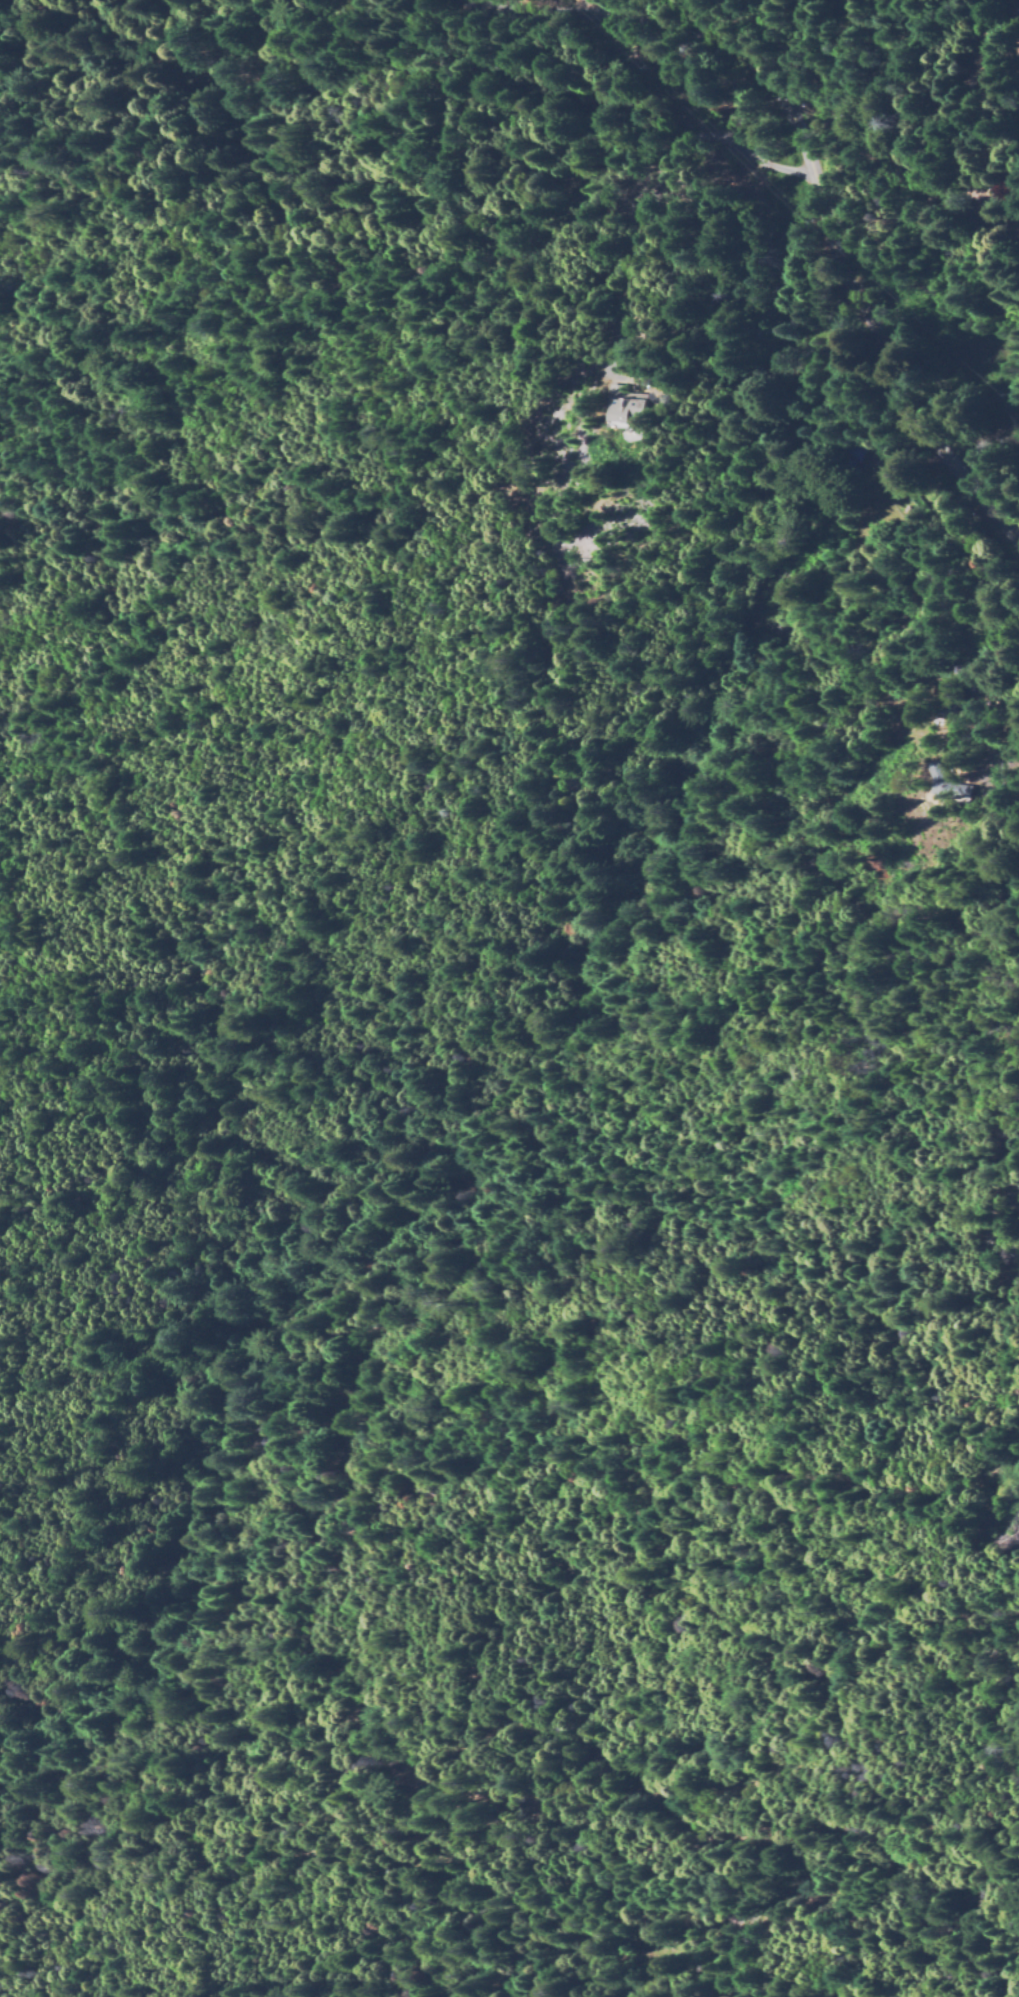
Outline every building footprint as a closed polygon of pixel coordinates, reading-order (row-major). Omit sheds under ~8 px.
[(617,380),(632,380),(631,399),(633,399),(634,389),(654,390),(653,411),(638,411),(638,413),(616,412),(617,380)] [(902,511),(908,507),(919,521),(912,526),(902,511)] [(950,797),(941,801),(933,794),(935,784),(927,764),(936,760),(944,780),(952,787),(950,797)]
